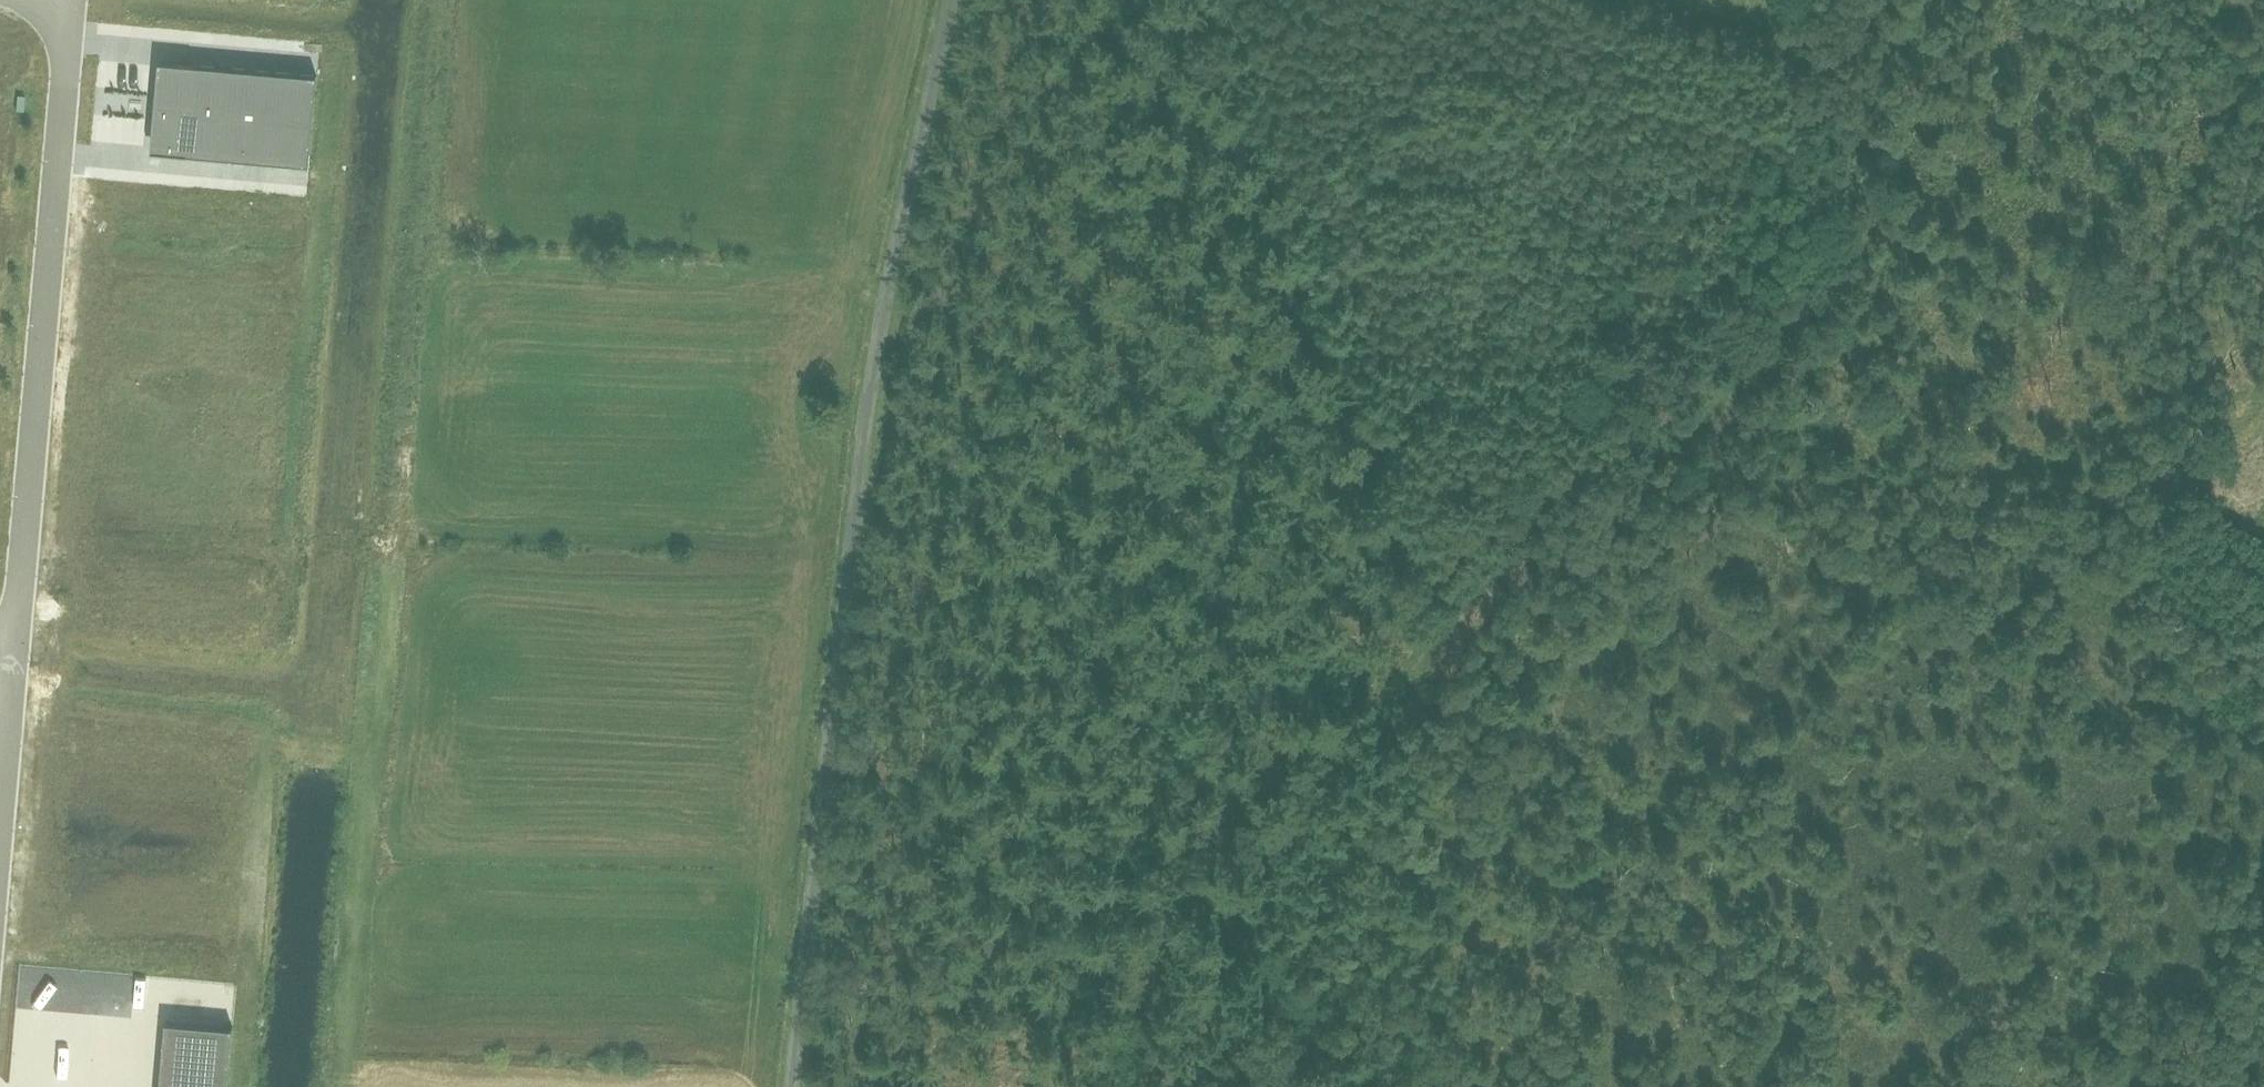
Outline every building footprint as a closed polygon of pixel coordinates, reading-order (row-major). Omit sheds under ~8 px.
[(163,62),(155,151),(309,165),(317,76),(163,62)] [(166,1022),(160,1086),(228,1086),(233,1028),(166,1022)]
